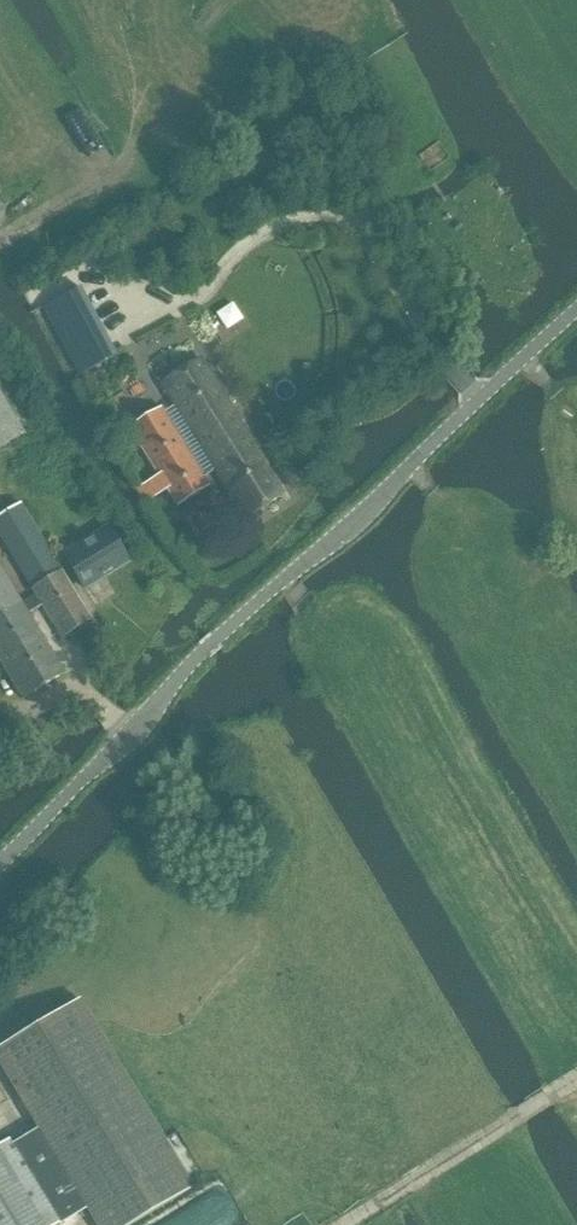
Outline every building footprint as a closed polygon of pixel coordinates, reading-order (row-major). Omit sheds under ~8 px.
[(80,289),(45,307),(81,376),(116,358),(80,289)] [(263,463),(197,357),(158,381),(172,403),(161,410),(158,406),(125,426),(156,477),(135,490),(144,503),(165,490),(173,503),(204,483),(199,475),(212,467),(241,515),(279,492),(261,464),(263,463)] [(23,434),(0,396),(0,448),(23,434)] [(18,505),(0,516),(0,539),(35,598),(21,607),(0,572),(0,667),(20,701),(62,675),(27,616),(42,608),(60,639),(89,622),(18,505)] [(105,530),(62,556),(83,591),(126,565),(105,530)] [(77,1000),(0,1047),(0,1068),(38,1129),(11,1146),(8,1141),(0,1146),(0,1224),(58,1224),(59,1224),(60,1224),(86,1209),(96,1224),(131,1224),(192,1187),(77,1000)]
